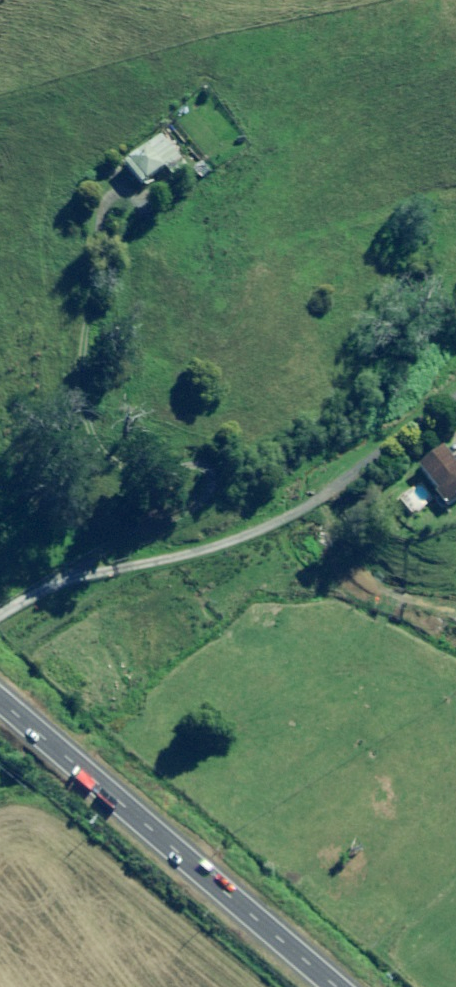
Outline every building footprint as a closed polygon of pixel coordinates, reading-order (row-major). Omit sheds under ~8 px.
[(162,131),(123,157),(145,183),(165,166),(174,176),(188,165),(162,131)] [(416,464),(448,508),(455,502),(455,455),(446,440),(416,464)]
